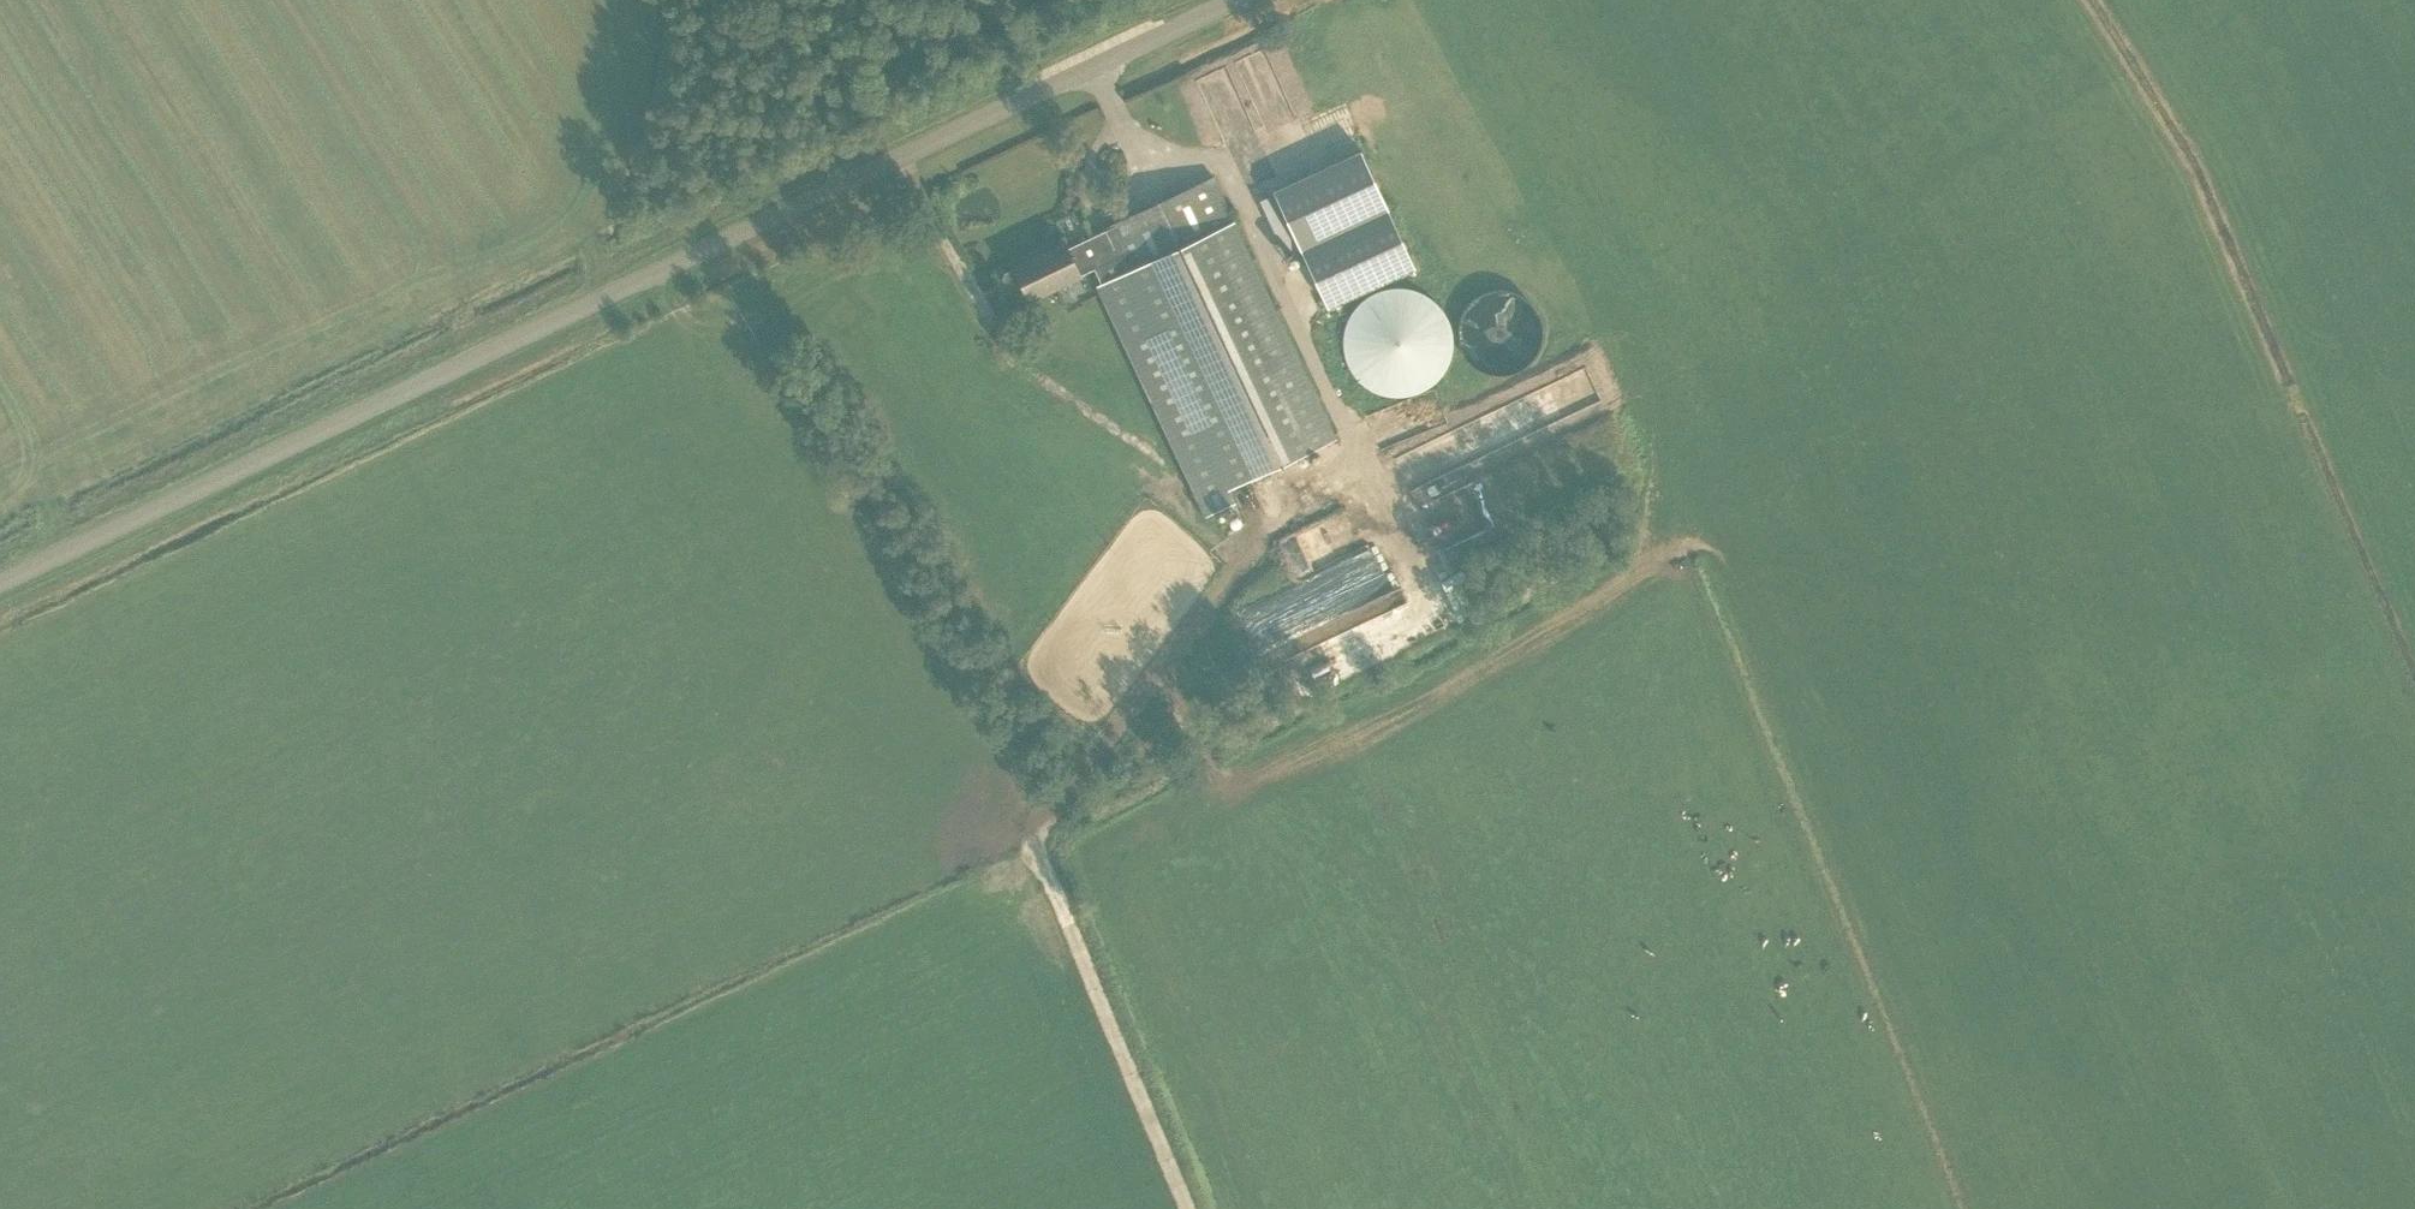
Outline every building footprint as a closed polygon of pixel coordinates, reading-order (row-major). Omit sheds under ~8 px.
[(1415,267),(1361,151),(1274,192),(1328,307),(1415,267)] [(1014,266),(1014,268),(1004,273),(1001,281),(1006,291),(1015,294),(1025,290),(1030,301),(1095,270),(1102,284),(1097,286),(1205,515),(1234,502),(1228,489),(1337,437),(1214,176),(1107,226),(1108,229),(1069,248),(1066,242),(1014,266)] [(988,196),(964,197),(964,217),(988,216),(988,196)] [(1345,328),(1343,342),(1345,356),(1351,369),(1359,381),(1371,389),(1384,395),(1398,397),(1413,395),(1426,389),(1437,381),(1446,369),(1451,356),(1453,342),(1451,328),(1446,314),(1437,303),(1426,294),(1413,289),(1398,287),(1384,289),(1371,294),(1359,303),(1351,314),(1345,328)] [(1490,422),(1495,432),(1519,419),(1514,410),(1490,422)] [(1461,449),(1488,443),(1485,430),(1458,436),(1461,449)] [(1307,613),(1374,594),(1362,551),(1281,574),(1291,608),(1304,604),(1307,613)]
